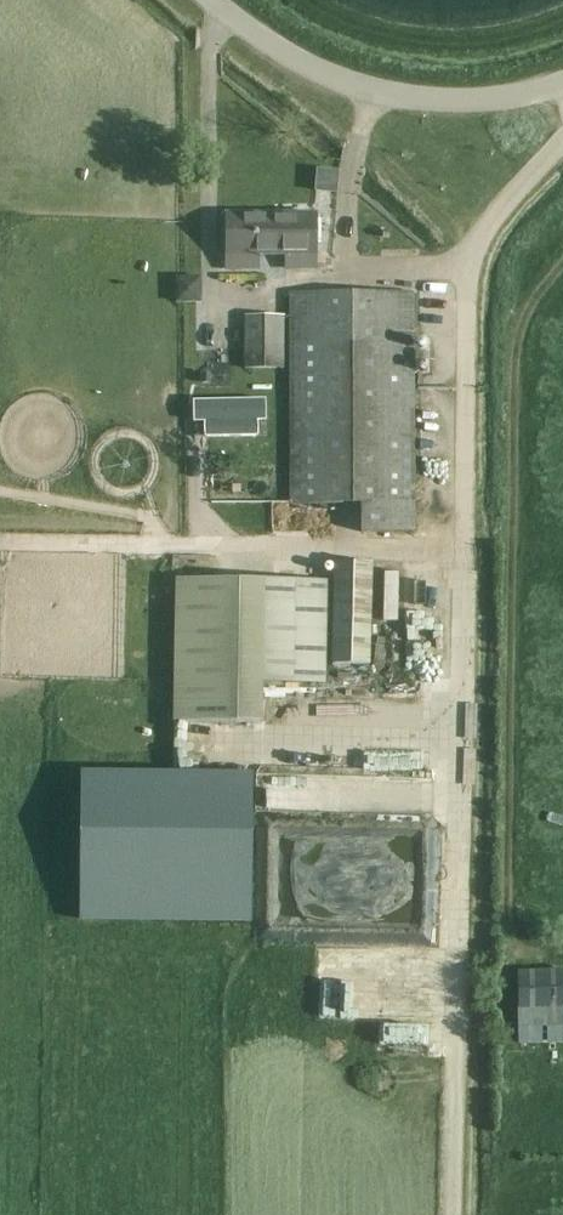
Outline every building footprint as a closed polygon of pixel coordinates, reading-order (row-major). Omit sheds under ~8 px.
[(286,253),(286,268),(316,268),(315,214),(271,215),(271,253),(286,253)] [(226,215),(227,268),(257,268),(257,253),(271,253),(271,215),(226,215)] [(540,252),(549,262),(562,248),(562,230),(540,252)] [(178,278),(179,300),(219,299),(218,277),(178,278)] [(360,531),(416,532),(414,290),(289,291),(290,503),(360,504),(360,531)] [(282,368),(283,315),(244,315),(243,367),(282,368)] [(263,399),(192,400),(192,420),(203,420),(204,435),(256,434),(255,419),(263,419),(263,399)] [(369,663),(372,561),(333,560),(331,662),(369,663)] [(172,720),(262,721),(262,683),(325,684),(327,581),(175,578),(172,720)] [(435,739),(152,744),(151,859),(435,855),(435,739)] [(394,1031),(444,1032),(445,1008),(431,1008),(431,971),(383,970),(382,1004),(395,1004),(394,1031)] [(516,971),(518,1041),(562,1040),(562,970),(516,971)]
